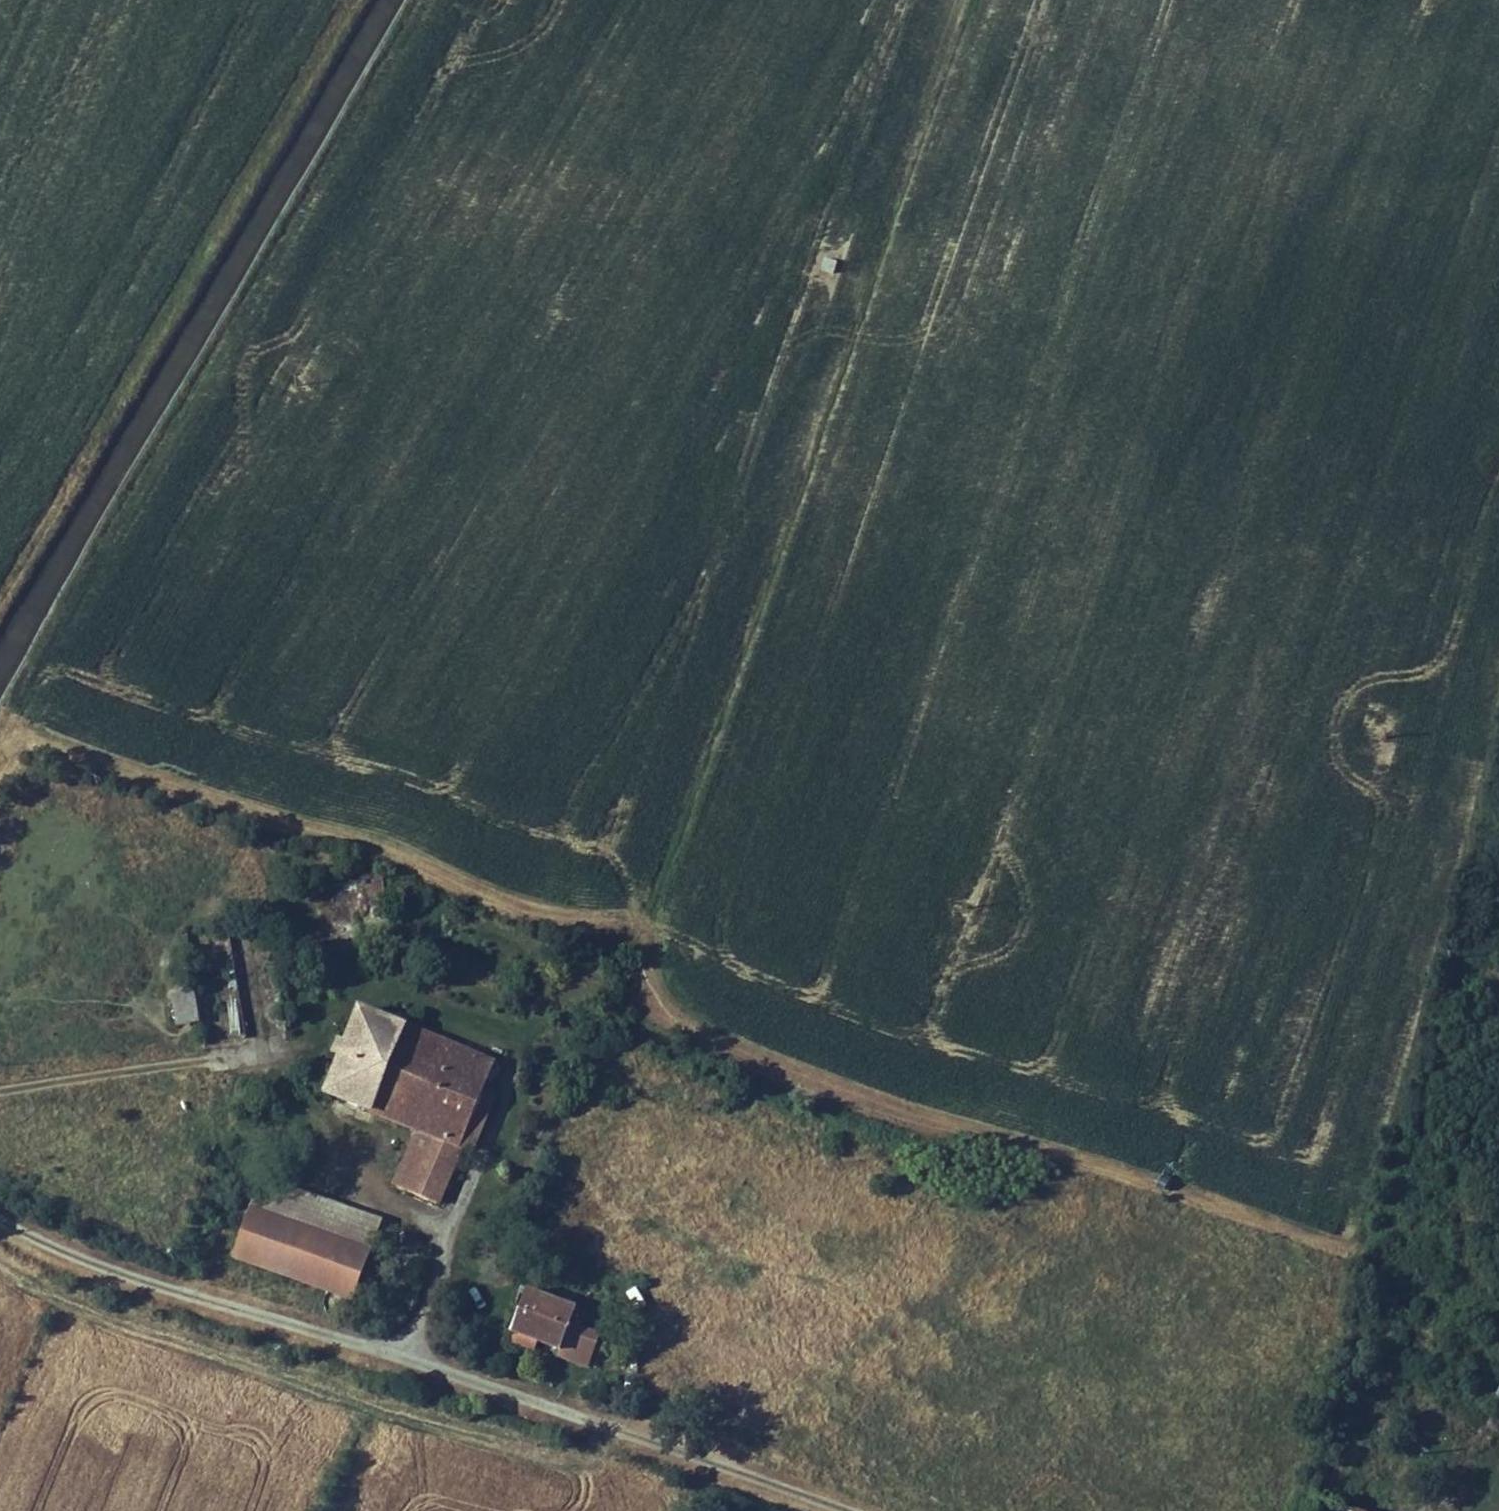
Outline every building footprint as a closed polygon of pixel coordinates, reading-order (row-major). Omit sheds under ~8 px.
[(171,991),(176,1026),(200,1022),(195,987),(171,991)] [(410,1020),(416,1007),(394,997),(388,1010),(356,997),(344,1024),(335,1043),(319,1080),(375,1103),(410,1020)] [(239,1002),(228,1002),(229,1032),(240,1031),(239,1002)] [(375,1103),(430,1125),(425,1137),(409,1177),(407,1183),(440,1196),(495,1055),(410,1020),(375,1103)] [(330,1041),(335,1043),(344,1024),(338,1022),(330,1041)] [(409,1177),(425,1137),(408,1131),(393,1171),(409,1177)] [(377,1210),(263,1171),(237,1247),(351,1288),(377,1210)] [(573,1298),(524,1280),(511,1318),(560,1336),(573,1298)] [(1341,1497),(1336,1510),(1381,1510),(1341,1497)]
